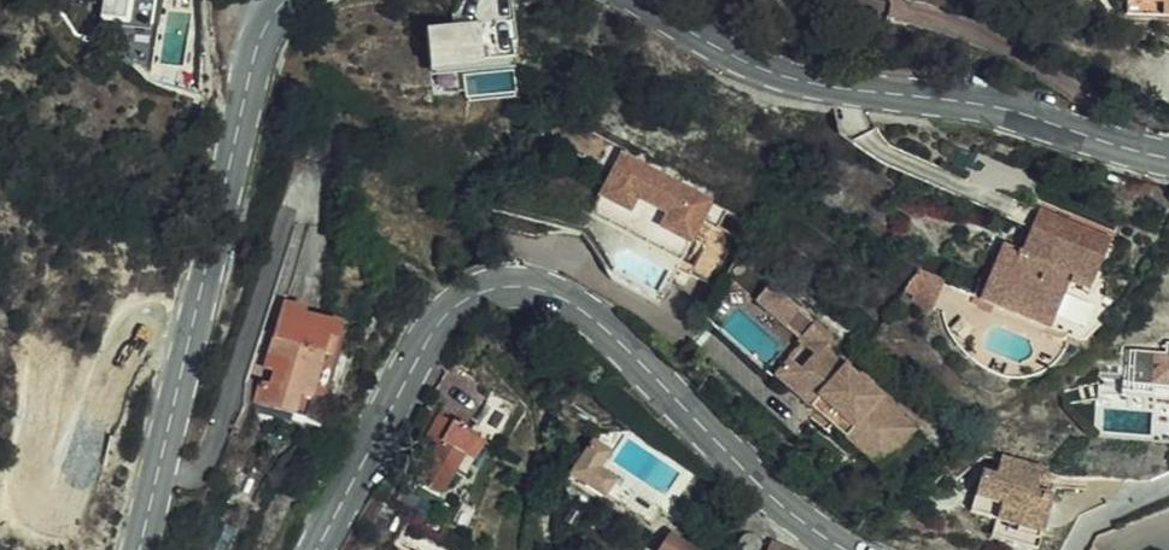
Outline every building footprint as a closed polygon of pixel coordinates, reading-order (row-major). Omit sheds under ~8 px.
[(155,0),(103,0),(100,22),(150,30),(155,0)] [(796,14),(816,0),(786,0),(796,14)] [(1168,19),(1168,5),(1124,3),(1124,18),(1168,19)] [(861,117),(867,114),(866,114),(853,113),(797,105),(811,113),(820,125),(835,140),(855,157),(876,169),(1031,231),(1033,229),(1042,210),(874,142),(863,131),(859,122),(861,117)] [(620,153),(545,112),(535,129),(559,142),(601,166),(610,171),(620,153)] [(709,201),(620,153),(610,171),(597,195),(618,206),(613,215),(681,252),(686,243),(699,219),(709,201)] [(676,261),(681,252),(613,215),(618,206),(597,195),(587,213),(676,261)] [(725,210),(709,201),(699,219),(715,228),(725,210)] [(1075,223),(1042,210),(1033,229),(1067,242),(1075,223)] [(675,265),(588,216),(580,232),(589,245),(598,261),(605,276),(608,270),(610,271),(611,269),(612,267),(610,266),(610,260),(608,260),(612,253),(613,254),(618,250),(620,252),(622,248),(664,271),(652,292),(651,295),(657,298),(675,265)] [(1033,229),(1031,231),(1023,252),(1015,249),(1008,267),(996,262),(981,296),(1052,327),(1070,280),(1093,289),(1114,238),(1075,223),(1067,242),(1033,229)] [(734,253),(704,236),(685,272),(714,289),(734,253)] [(942,279),(917,267),(903,289),(911,292),(910,298),(933,307),(942,279)] [(652,292),(611,269),(610,271),(651,295),(652,292)] [(783,322),(797,305),(768,280),(754,297),(783,322)] [(306,311),(285,305),(269,358),(279,362),(271,389),(261,386),(255,406),(294,418),(301,397),(312,401),(321,404),(342,331),(305,318),(306,311)] [(859,428),(849,439),(880,465),(915,424),(868,383),(870,380),(857,370),(855,372),(823,345),(832,334),(813,317),(797,336),(816,352),(803,368),(790,356),(774,376),(803,400),(812,389),(859,428)] [(1134,349),(1136,373),(1112,372),(1112,417),(1159,418),(1159,442),(1168,442),(1168,343),(1167,343),(1168,352),(1134,349)] [(803,400),(849,439),(859,428),(812,389),(803,400)] [(305,421),(312,401),(301,397),(294,418),(305,421)] [(482,445),(487,437),(464,422),(427,483),(449,497),(462,475),(474,482),(493,453),(482,445)] [(621,452),(599,437),(598,438),(572,477),(606,500),(607,498),(652,529),(670,501),(665,498),(638,480),(632,489),(619,481),(625,472),(613,463),(621,452)] [(981,495),(1007,505),(1002,520),(997,536),(1035,549),(1042,549),(1067,480),(1008,460),(1003,477),(988,473),(981,495)] [(1007,505),(981,495),(976,511),(1002,520),(1007,505)] [(674,534),(664,549),(699,549),(674,534)]
